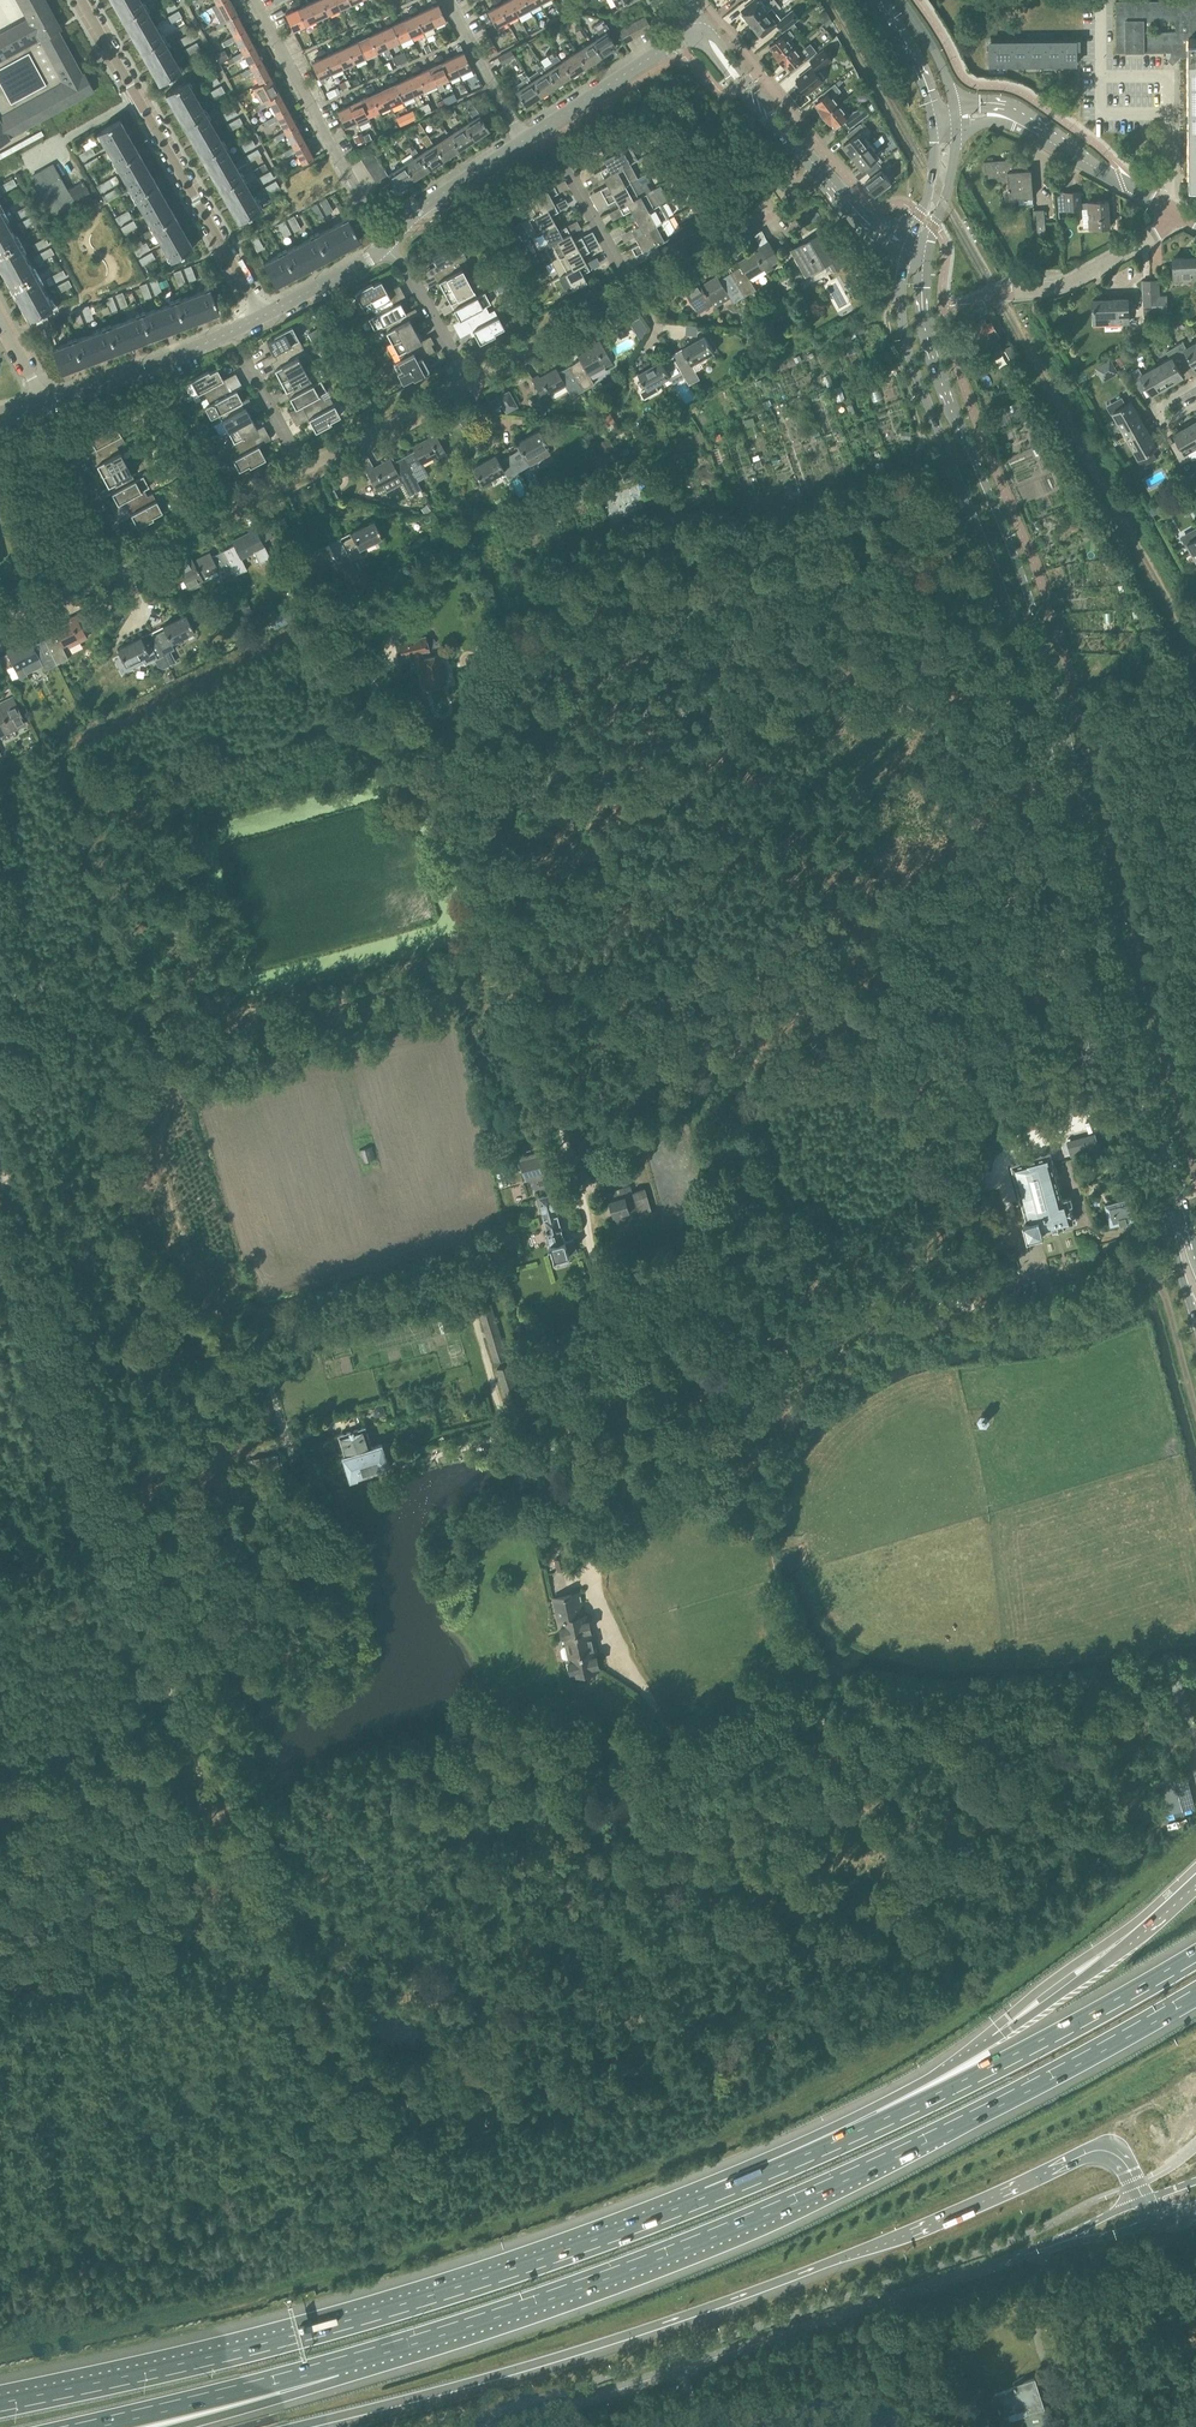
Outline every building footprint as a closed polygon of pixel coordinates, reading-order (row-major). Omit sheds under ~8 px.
[(85,73),(84,72),(82,73),(81,74),(80,73),(57,31),(62,28),(62,27),(60,28),(45,0),(18,0),(29,19),(0,34),(0,143),(10,138),(9,136),(50,114),(93,90),(94,92),(95,92),(85,73)] [(122,18),(143,5),(140,0),(111,0),(122,18)] [(207,9),(209,14),(214,11),(220,23),(222,22),(226,20),(237,14),(230,0),(225,0),(217,4),(212,7),(207,9)] [(308,3),(316,21),(328,15),(321,0),(313,0),(308,3)] [(328,15),(339,10),(335,0),(321,0),(328,15)] [(339,10),(351,5),(349,0),(335,0),(339,10)] [(426,9),(433,26),(446,20),(438,3),(437,4),(435,0),(431,0),(434,5),(426,9)] [(496,0),(492,0),(491,1),(494,7),(486,11),(495,27),(507,21),(496,0)] [(507,21),(518,15),(510,0),(507,0),(502,3),(500,0),(496,0),(507,21)] [(518,15),(529,9),(524,0),(510,0),(518,15)] [(529,9),(540,3),(538,0),(524,0),(529,9)] [(768,11),(771,8),(778,3),(776,0),(772,0),(768,3),(768,4),(764,7),(759,0),(757,0),(742,12),(752,24),(768,11)] [(1169,58),(1174,63),(1181,57),(1189,56),(1189,73),(1190,184),(1195,184),(1195,0),(1116,1),(1116,53),(1165,52),(1169,52),(1171,52),(1171,56),(1169,58)] [(298,1),(294,2),(305,26),(316,21),(308,3),(300,6),(298,1)] [(305,26),(294,2),(290,5),(292,10),(285,13),(293,31),(305,26)] [(782,7),(778,3),(771,8),(768,11),(752,24),(762,36),(768,30),(769,32),(777,27),(775,25),(777,23),(783,31),(793,23),(800,18),(794,10),(790,12),(781,20),(776,12),(782,7)] [(122,18),(140,51),(162,38),(143,5),(122,18)] [(410,16),(403,20),(410,36),(422,31),(411,7),(408,10),(410,16)] [(416,7),(411,7),(422,31),(433,26),(426,9),(418,13),(416,7)] [(237,14),(226,20),(234,36),(246,30),(237,14)] [(351,26),(359,22),(356,16),(348,20),(351,26)] [(393,17),(388,18),(399,41),(410,36),(403,20),(395,23),(393,17)] [(639,20),(645,31),(651,28),(645,17),(639,20)] [(387,27),(380,30),(388,47),(399,41),(388,18),(385,21),(387,27)] [(825,23),(827,27),(833,22),(831,18),(825,23)] [(591,42),(601,56),(616,46),(607,32),(610,30),(603,19),(593,25),(600,36),(591,42)] [(632,23),(638,35),(645,31),(639,20),(632,23)] [(220,23),(215,25),(218,30),(225,26),(224,25),(222,22),(220,23)] [(626,27),(632,38),(638,35),(632,23),(626,27)] [(779,58),(795,46),(787,36),(798,27),(794,23),(793,23),(783,31),(782,32),(785,35),(770,47),(779,58)] [(632,38),(626,27),(619,30),(625,42),(632,38)] [(370,28),(366,29),(376,52),(388,47),(380,30),(372,34),(370,28)] [(580,40),(587,35),(582,28),(575,32),(580,40)] [(365,37),(357,41),(365,57),(376,52),(366,29),(362,32),(365,37)] [(246,30),(234,36),(243,52),(254,45),(246,30)] [(231,37),(224,41),(226,44),(226,45),(227,46),(233,42),(231,37)] [(140,51),(153,73),(159,83),(181,71),(162,38),(140,51)] [(342,48),(334,52),(342,68),(353,63),(343,39),(339,42),(342,48)] [(347,39),(343,39),(353,63),(365,57),(357,41),(349,44),(347,39)] [(576,52),(586,66),(601,56),(591,42),(576,52)] [(795,46),(779,58),(788,70),(803,58),(806,61),(818,52),(817,51),(816,49),(811,43),(802,51),(798,46),(796,47),(795,46)] [(989,44),(989,64),(1074,64),(1078,64),(1077,43),(989,44)] [(254,45),(243,52),(251,67),(263,61),(254,45)] [(458,54),(451,57),(459,74),(471,68),(464,52),(463,52),(460,45),(456,48),(458,54)] [(815,67),(807,73),(797,81),(807,93),(823,80),(817,72),(818,71),(819,71),(833,60),(824,48),(810,60),(815,67)] [(324,49),(320,50),(331,73),(342,68),(334,52),(327,55),(324,49)] [(225,50),(215,55),(219,63),(229,58),(225,50)] [(331,73),(320,50),(316,53),(319,59),(311,62),(318,79),(331,73)] [(516,59),(511,50),(498,57),(501,64),(511,58),(512,61),(516,59)] [(570,75),(586,66),(576,52),(561,61),(570,75)] [(233,57),(227,60),(230,65),(242,58),(239,53),(232,57),(233,57)] [(442,55),(437,56),(448,79),(459,74),(451,57),(444,61),(442,55)] [(555,85),(570,75),(561,61),(557,55),(550,59),(551,62),(544,67),(546,71),(555,85)] [(436,64),(429,68),(436,84),(439,91),(445,89),(441,82),(448,79),(437,56),(433,58),(436,64)] [(263,61),(251,67),(260,83),(271,77),(263,61)] [(531,81),(540,96),(555,85),(546,71),(544,67),(540,61),(533,65),(537,71),(528,77),(531,81)] [(389,62),(383,65),(386,71),(392,69),(389,62)] [(419,65),(414,66),(425,89),(436,84),(429,68),(421,71),(419,65)] [(413,75),(406,78),(413,95),(425,89),(414,66),(411,69),(412,73),(413,75)] [(247,69),(241,73),(243,77),(243,78),(250,74),(247,69)] [(517,72),(518,73),(520,78),(526,75),(524,71),(522,69),(517,72)] [(527,74),(526,75),(520,78),(522,80),(512,87),(524,106),(526,105),(527,106),(531,103),(530,102),(540,96),(531,81),(528,77),(527,74)] [(396,76),(391,77),(402,100),(413,95),(406,78),(398,82),(396,76)] [(260,83),(253,87),(262,102),(264,101),(265,101),(268,99),(280,93),(271,77),(260,83)] [(390,86),(383,89),(390,105),(402,100),(391,77),(388,80),(390,86)] [(825,116),(840,104),(835,97),(842,91),(838,86),(841,84),(838,80),(822,94),(824,96),(815,104),(825,116)] [(183,125),(205,113),(187,81),(165,93),(183,125)] [(342,90),(348,87),(345,81),(339,84),(342,90)] [(340,93),(337,87),(330,91),(333,96),(340,93)] [(379,111),(368,87),(365,90),(367,96),(360,100),(367,116),(379,111)] [(379,111),(390,105),(383,89),(375,93),(373,87),(368,87),(379,111)] [(280,93),(268,99),(277,115),(288,109),(280,93)] [(356,121),(367,116),(360,100),(352,103),(349,97),(345,98),(356,121)] [(356,121),(345,98),(342,101),(344,107),(336,111),(344,127),(356,121)] [(419,107),(421,113),(430,108),(428,103),(419,107)] [(840,104),(825,116),(834,127),(839,123),(841,125),(845,122),(850,128),(876,109),(871,103),(865,108),(865,107),(863,108),(854,111),(849,115),(840,104)] [(473,119),(464,125),(473,139),(489,129),(480,115),(473,104),(466,108),(473,119)] [(288,109),(277,115),(285,131),(297,125),(288,109)] [(224,145),(205,113),(183,125),(202,157),(224,145)] [(397,119),(400,126),(412,121),(408,113),(397,119)] [(458,114),(451,119),(454,123),(460,118),(458,114)] [(273,117),(263,122),(265,127),(276,122),(273,117)] [(116,164),(138,151),(120,119),(98,132),(116,164)] [(419,122),(414,124),(420,132),(424,130),(419,122)] [(844,145),(853,157),(869,144),(864,138),(868,135),(864,129),(868,126),(864,122),(861,124),(861,123),(846,135),(850,140),(844,145)] [(297,125),(285,131),(294,147),(305,141),(297,125)] [(445,128),(443,125),(436,129),(439,133),(443,130),(445,128)] [(464,125),(449,135),(458,149),(473,139),(464,125)] [(282,133),(274,137),(277,141),(284,137),(282,133)] [(419,155),(428,169),(443,159),(434,145),(430,139),(427,133),(420,138),(428,149),(419,155)] [(362,135),(355,138),(358,144),(365,141),(362,135)] [(449,135),(434,145),(443,159),(458,149),(449,135)] [(294,147),(289,149),(292,154),(296,151),(302,163),(314,157),(305,141),(294,147)] [(599,170),(603,178),(630,164),(637,160),(629,144),(618,150),(613,142),(601,149),(605,157),(603,159),(607,166),(599,170)] [(765,148),(769,154),(776,148),(772,143),(765,148)] [(428,169),(419,155),(412,144),(406,148),(409,152),(410,152),(414,158),(404,164),(413,178),(428,169)] [(869,144),(853,157),(859,164),(857,166),(861,170),(855,175),(859,180),(868,173),(880,164),(885,160),(885,159),(892,154),(890,150),(882,157),(881,154),(879,156),(879,155),(880,154),(877,150),(875,152),(869,144)] [(220,190),(242,177),(224,145),(202,157),(220,190)] [(665,146),(658,150),(662,156),(668,152),(665,146)] [(289,149),(283,152),(286,157),(292,154),(289,149)] [(135,196),(157,184),(138,151),(116,164),(135,196)] [(361,158),(365,165),(377,157),(372,151),(361,158)] [(400,158),(397,154),(390,158),(393,162),(400,158)] [(365,165),(368,170),(380,163),(377,157),(365,165)] [(1013,162),(1013,159),(984,162),(984,174),(988,174),(989,181),(1008,179),(1009,199),(1033,197),(1031,169),(1027,170),(1026,161),(1013,162)] [(667,169),(674,165),(672,160),(664,164),(667,169)] [(384,169),(380,163),(368,170),(372,176),(384,169)] [(89,192),(83,181),(68,190),(53,164),(32,177),(53,215),(75,203),(74,201),(89,192)] [(404,164),(388,175),(392,181),(397,189),(413,178),(404,164)] [(630,164),(603,178),(607,185),(599,189),(604,197),(638,178),(637,178),(630,164)] [(883,168),(880,164),(868,173),(872,177),(865,182),(876,196),(884,189),(885,190),(891,185),(890,184),(893,182),(882,169),(883,168)] [(384,169),(372,176),(376,183),(388,175),(384,169)] [(646,173),(637,178),(638,178),(604,197),(607,204),(615,200),(619,207),(653,189),(654,188),(646,173)] [(543,183),(538,174),(532,178),(537,186),(543,183)] [(392,181),(388,175),(376,183),(380,189),(392,181)] [(260,209),(242,177),(220,190),(238,222),(260,209)] [(153,228),(175,216),(157,184),(135,196),(153,228)] [(520,203),(528,218),(528,219),(555,204),(550,196),(558,192),(554,185),(546,189),(520,203)] [(630,210),(634,218),(661,204),(653,189),(619,207),(623,214),(630,210)] [(1066,192),(1066,198),(1058,198),(1059,210),(1088,208),(1090,228),(1110,227),(1108,200),(1088,202),(1081,203),(1080,191),(1066,192)] [(520,222),(528,237),(555,223),(551,215),(558,211),(555,204),(528,219),(528,218),(520,222)] [(631,229),(634,236),(669,218),(661,204),(634,218),(638,225),(631,229)] [(1037,236),(1046,236),(1044,209),(1033,210),(1033,216),(1036,215),(1037,221),(1036,221),(1037,236)] [(0,212),(0,250),(16,241),(0,212)] [(175,216),(153,228),(171,260),(193,248),(175,216)] [(348,218),(314,236),(326,258),(360,240),(348,218)] [(655,244),(666,238),(670,244),(687,235),(683,226),(675,230),(669,218),(634,236),(638,243),(631,247),(639,262),(659,251),(655,244)] [(507,229),(514,225),(511,219),(504,223),(507,229)] [(286,225),(284,220),(277,224),(279,228),(286,225)] [(559,230),(555,223),(528,237),(536,252),(544,248),(543,247),(570,233),(566,226),(559,230)] [(286,225),(279,228),(282,233),(289,229),(286,225)] [(289,229),(282,233),(284,237),(291,234),(289,229)] [(574,240),(570,233),(543,247),(544,248),(551,262),(585,244),(581,236),(574,240)] [(806,276),(823,266),(827,273),(833,269),(834,271),(844,265),(833,246),(827,249),(819,234),(791,249),(806,276)] [(314,236),(280,254),(292,276),(326,258),(314,236)] [(437,264),(440,271),(441,271),(458,262),(466,258),(456,238),(437,247),(438,249),(431,253),(437,264)] [(731,272),(746,296),(756,290),(749,278),(764,269),(766,272),(774,267),(772,265),(780,260),(769,240),(753,250),(755,253),(738,262),(741,266),(731,272)] [(16,241),(0,250),(0,264),(5,274),(12,286),(34,274),(16,241)] [(589,251),(585,244),(551,262),(559,276),(559,277),(586,263),(582,255),(589,251)] [(502,251),(494,255),(498,263),(506,259),(502,251)] [(292,276),(280,254),(263,263),(275,285),(292,276)] [(1174,280),(1195,279),(1195,257),(1173,258),(1174,280)] [(438,281),(444,292),(468,279),(458,262),(441,271),(440,271),(434,274),(438,281)] [(590,270),(586,263),(559,277),(559,276),(551,280),(560,296),(586,281),(582,274),(590,270)] [(522,271),(517,274),(519,279),(524,277),(525,276),(522,271)] [(734,303),(746,296),(731,272),(720,279),(718,275),(702,285),(700,282),(693,287),(706,308),(714,304),(712,301),(727,292),(734,303)] [(52,308),(34,274),(12,286),(30,320),(52,308)] [(515,276),(508,280),(511,286),(512,287),(519,283),(518,282),(517,280),(515,276)] [(519,279),(517,280),(518,282),(519,283),(521,288),(528,284),(524,277),(519,279)] [(166,279),(159,282),(161,288),(168,286),(166,279)] [(453,309),(453,310),(477,297),(476,296),(473,290),(468,279),(444,292),(449,302),(450,302),(453,309)] [(365,312),(373,308),(390,299),(386,292),(386,291),(380,280),(373,284),(372,282),(354,292),(361,305),(365,312)] [(1153,306),(1151,280),(1142,280),(1143,306),(1153,306)] [(1159,280),(1151,280),(1153,306),(1160,305),(1159,280)] [(175,301),(184,325),(219,311),(210,288),(175,301)] [(465,317),(469,324),(489,313),(489,312),(485,306),(491,303),(485,292),(476,296),(477,297),(453,310),(459,320),(465,317)] [(522,296),(517,299),(522,307),(527,304),(526,303),(522,296)] [(1093,300),(1094,324),(1129,322),(1127,298),(1093,300)] [(373,308),(376,314),(368,319),(374,330),(382,325),(405,313),(406,312),(400,301),(393,305),(390,299),(373,308)] [(149,338),(184,325),(175,301),(140,315),(149,338)] [(494,309),(489,312),(489,313),(469,324),(472,330),(479,343),(495,335),(494,333),(504,328),(498,316),(494,309)] [(409,319),(405,313),(382,325),(391,342),(415,330),(409,319)] [(105,328),(114,352),(149,338),(140,315),(105,328)] [(639,317),(630,322),(640,341),(647,328),(639,317)] [(983,346),(988,343),(995,356),(1003,351),(996,338),(1000,337),(991,322),(987,324),(984,319),(972,326),(973,327),(969,330),(976,342),(980,340),(983,346)] [(693,335),(694,325),(687,325),(686,335),(693,335)] [(273,352),(276,359),(277,359),(302,345),(299,339),(292,326),(274,335),(275,337),(267,341),(273,352)] [(78,365),(114,352),(105,328),(69,342),(78,365)] [(391,342),(401,360),(401,361),(419,351),(418,351),(424,348),(421,341),(415,330),(391,342)] [(696,371),(692,364),(714,351),(706,336),(682,349),(683,349),(681,350),(684,356),(676,361),(685,377),(696,371)] [(351,340),(342,345),(345,350),(354,345),(351,340)] [(569,366),(583,391),(594,384),(589,376),(604,367),(605,367),(613,363),(599,341),(592,345),(594,347),(577,356),(580,360),(569,366)] [(78,365),(69,342),(52,349),(61,372),(78,365)] [(1175,347),(1187,366),(1192,363),(1195,368),(1195,367),(1195,342),(1187,348),(1183,342),(1175,347)] [(307,355),(302,345),(277,359),(276,359),(271,362),(274,369),(280,380),(304,367),(299,359),(307,355)] [(1170,359),(1157,366),(1168,385),(1183,376),(1180,370),(1187,366),(1175,347),(1166,352),(1170,359)] [(422,357),(419,351),(401,361),(401,360),(392,364),(402,382),(412,377),(413,379),(429,370),(422,357)] [(646,388),(641,391),(640,393),(643,399),(645,399),(658,392),(659,390),(656,384),(670,377),(674,384),(685,377),(676,361),(672,354),(638,373),(646,388)] [(1126,360),(1122,355),(1116,359),(1120,365),(1126,360)] [(1110,358),(1102,363),(1110,378),(1119,373),(1110,358)] [(583,391),(569,366),(558,372),(556,368),(540,377),(538,375),(531,379),(543,401),(551,396),(550,394),(564,385),(571,397),(583,391)] [(1157,366),(1143,375),(1139,367),(1130,372),(1141,392),(1148,389),(1151,394),(1168,385),(1157,366)] [(309,378),(304,367),(280,380),(286,390),(289,397),(289,398),(313,385),(313,384),(309,378)] [(201,400),(206,397),(227,386),(223,379),(217,368),(209,372),(208,370),(179,386),(184,395),(191,391),(192,393),(196,391),(197,393),(201,400)] [(321,380),(313,384),(313,385),(289,398),(295,408),(301,405),(305,412),(325,401),(325,400),(322,394),(327,391),(321,380)] [(493,387),(498,397),(489,402),(492,411),(502,405),(506,412),(516,406),(508,392),(507,392),(502,382),(493,387)] [(365,391),(360,383),(354,387),(359,395),(365,391)] [(230,393),(227,386),(206,397),(209,404),(204,406),(210,418),(211,417),(242,400),(242,401),(236,389),(230,393)] [(330,397),(325,400),(325,401),(305,412),(308,418),(315,431),(331,423),(330,421),(340,415),(334,404),(330,397)] [(1113,413),(1125,435),(1144,424),(1131,402),(1126,405),(1122,397),(1106,406),(1111,414),(1113,413)] [(219,435),(228,431),(228,430),(251,418),(246,407),(245,407),(242,401),(242,400),(211,417),(215,423),(214,424),(219,435)] [(606,427),(612,423),(615,422),(609,413),(600,418),(606,427)] [(471,414),(459,420),(468,437),(472,439),(478,427),(471,414)] [(226,446),(229,452),(255,438),(255,439),(261,435),(251,418),(228,430),(228,431),(233,441),(227,444),(226,446)] [(95,448),(99,454),(99,455),(117,446),(124,441),(121,434),(114,421),(96,431),(97,433),(89,437),(95,448)] [(1157,447),(1144,424),(1125,435),(1138,458),(1136,459),(1141,467),(1157,458),(1152,450),(1157,447)] [(1190,425),(1174,434),(1177,440),(1170,444),(1181,464),(1190,458),(1186,452),(1195,446),(1195,435),(1190,425)] [(416,481),(417,481),(428,475),(422,463),(437,455),(439,458),(446,453),(440,441),(445,438),(440,428),(427,434),(427,435),(428,438),(412,447),(414,451),(403,457),(416,481)] [(509,455),(519,471),(529,465),(530,466),(551,454),(546,447),(548,445),(539,430),(516,443),(515,444),(518,450),(509,455)] [(185,439),(182,433),(175,437),(178,442),(185,439)] [(229,452),(239,470),(248,465),(249,467),(265,458),(255,439),(255,438),(229,452)] [(163,443),(169,454),(175,450),(169,440),(163,443)] [(99,455),(99,454),(93,457),(96,464),(97,465),(102,475),(126,462),(120,452),(117,446),(99,455)] [(519,471),(509,455),(500,460),(497,455),(496,455),(495,455),(473,468),(481,484),(503,471),(507,478),(519,471)] [(416,481),(403,457),(392,462),(390,458),(374,467),(372,464),(365,469),(377,491),(385,487),(387,491),(402,483),(409,495),(421,489),(417,481),(416,481)] [(126,462),(102,475),(108,486),(111,492),(111,493),(135,480),(131,473),(132,473),(126,462)] [(143,475),(135,480),(111,493),(117,504),(123,500),(127,507),(148,496),(147,495),(144,489),(149,486),(143,475)] [(1188,476),(1183,479),(1186,485),(1191,482),(1188,476)] [(334,488),(329,491),(334,501),(340,498),(334,488)] [(148,496),(127,507),(131,513),(130,514),(137,527),(153,518),(152,516),(162,511),(156,500),(152,493),(147,495),(148,496)] [(1158,504),(1150,508),(1154,515),(1162,511),(1158,504)] [(430,510),(426,505),(421,509),(425,514),(430,510)] [(352,536),(342,542),(341,542),(345,548),(351,561),(362,556),(359,549),(382,537),(374,521),(350,532),(352,536)] [(267,523),(259,527),(266,540),(273,536),(267,523)] [(234,545),(223,550),(235,575),(247,569),(241,558),(254,552),(260,563),(271,558),(254,526),(247,530),(248,532),(231,541),(234,545)] [(1195,559),(1195,528),(1180,536),(1185,545),(1187,544),(1195,559)] [(351,561),(345,548),(341,542),(342,542),(340,538),(329,543),(305,555),(320,584),(329,580),(322,567),(337,560),(340,567),(351,561)] [(235,575),(223,550),(212,556),(210,552),(193,560),(192,558),(177,565),(188,588),(203,580),(202,577),(218,569),(223,581),(235,575)] [(358,575),(364,585),(377,578),(374,573),(369,575),(367,571),(358,575)] [(382,625),(403,620),(399,607),(378,612),(382,625)] [(271,617),(276,627),(289,621),(284,610),(271,617)] [(87,638),(76,615),(68,619),(69,621),(53,630),(55,634),(44,639),(56,664),(68,659),(62,647),(67,644),(68,647),(87,638)] [(152,632),(151,632),(169,666),(176,662),(171,651),(175,650),(171,642),(194,631),(186,615),(163,626),(164,630),(154,635),(152,632)] [(169,666),(151,632),(117,649),(120,656),(114,659),(122,675),(152,661),(155,660),(158,666),(164,668),(169,666)] [(439,655),(423,660),(421,653),(428,651),(425,637),(399,644),(403,657),(417,654),(418,661),(415,662),(418,671),(421,670),(425,687),(446,682),(439,655)] [(45,670),(56,664),(44,639),(33,645),(31,641),(14,649),(13,646),(5,650),(19,679),(27,675),(27,673),(42,665),(45,670)] [(26,723),(13,697),(0,703),(0,711),(0,736),(26,723)] [(704,1135),(705,1138),(740,1128),(738,1124),(704,1135)] [(1068,1142),(1071,1155),(1099,1148),(1095,1134),(1068,1142)] [(735,1146),(736,1156),(743,1155),(743,1154),(749,1153),(748,1148),(742,1149),(742,1145),(735,1146)] [(362,1162),(375,1159),(372,1147),(359,1150),(362,1162)] [(1011,1165),(1027,1221),(1025,1222),(1025,1221),(1023,1222),(1028,1238),(1044,1233),(1044,1232),(1074,1223),(1067,1199),(1062,1200),(1052,1164),(1053,1164),(1050,1153),(1023,1161),(1011,1165)] [(520,1161),(526,1181),(548,1175),(542,1155),(520,1161)] [(608,1193),(617,1223),(640,1216),(632,1191),(630,1186),(608,1193)] [(571,1264),(569,1255),(570,1255),(569,1254),(577,1252),(573,1239),(566,1241),(566,1240),(565,1240),(552,1193),(539,1197),(549,1235),(544,1236),(547,1244),(551,1243),(551,1244),(549,1245),(550,1246),(552,1246),(555,1259),(556,1258),(558,1267),(571,1264)] [(1105,1205),(1111,1226),(1137,1218),(1132,1197),(1105,1205)] [(333,1334),(333,1335),(336,1347),(349,1343),(346,1331),(333,1334)] [(510,1366),(497,1370),(510,1411),(522,1407),(510,1366)] [(376,1406),(374,1410),(375,1414),(379,1416),(383,1415),(385,1411),(384,1407),(380,1405),(376,1406)] [(980,1425),(987,1425),(990,1419),(987,1413),(981,1413),(977,1419),(980,1425)] [(345,1454),(372,1447),(365,1427),(339,1435),(345,1454)] [(397,1448),(395,1443),(395,1442),(382,1443),(385,1452),(397,1448)] [(372,1447),(345,1454),(345,1455),(352,1479),(358,1477),(357,1476),(383,1468),(384,1469),(390,1467),(385,1452),(382,1443),(372,1447)] [(307,1485),(316,1482),(313,1471),(304,1473),(307,1485)] [(554,1559),(556,1571),(567,1569),(565,1557),(554,1559)] [(580,1592),(554,1598),(559,1621),(561,1621),(567,1646),(562,1647),(561,1649),(563,1657),(565,1658),(570,1657),(574,1675),(600,1669),(596,1653),(594,1653),(590,1633),(592,1633),(587,1614),(582,1615),(579,1604),(582,1603),(580,1592)] [(1187,1773),(1155,1782),(1164,1814),(1195,1806),(1187,1773)] [(1195,2330),(1195,2317),(1186,2318),(1187,2330),(1195,2330)] [(1001,2413),(1005,2423),(1028,2415),(1032,2426),(1050,2426),(1034,2378),(1014,2385),(1014,2387),(995,2393),(1001,2413)] [(1059,2405),(1059,2416),(1065,2416),(1074,2416),(1074,2402),(1059,2402),(1059,2405)]
